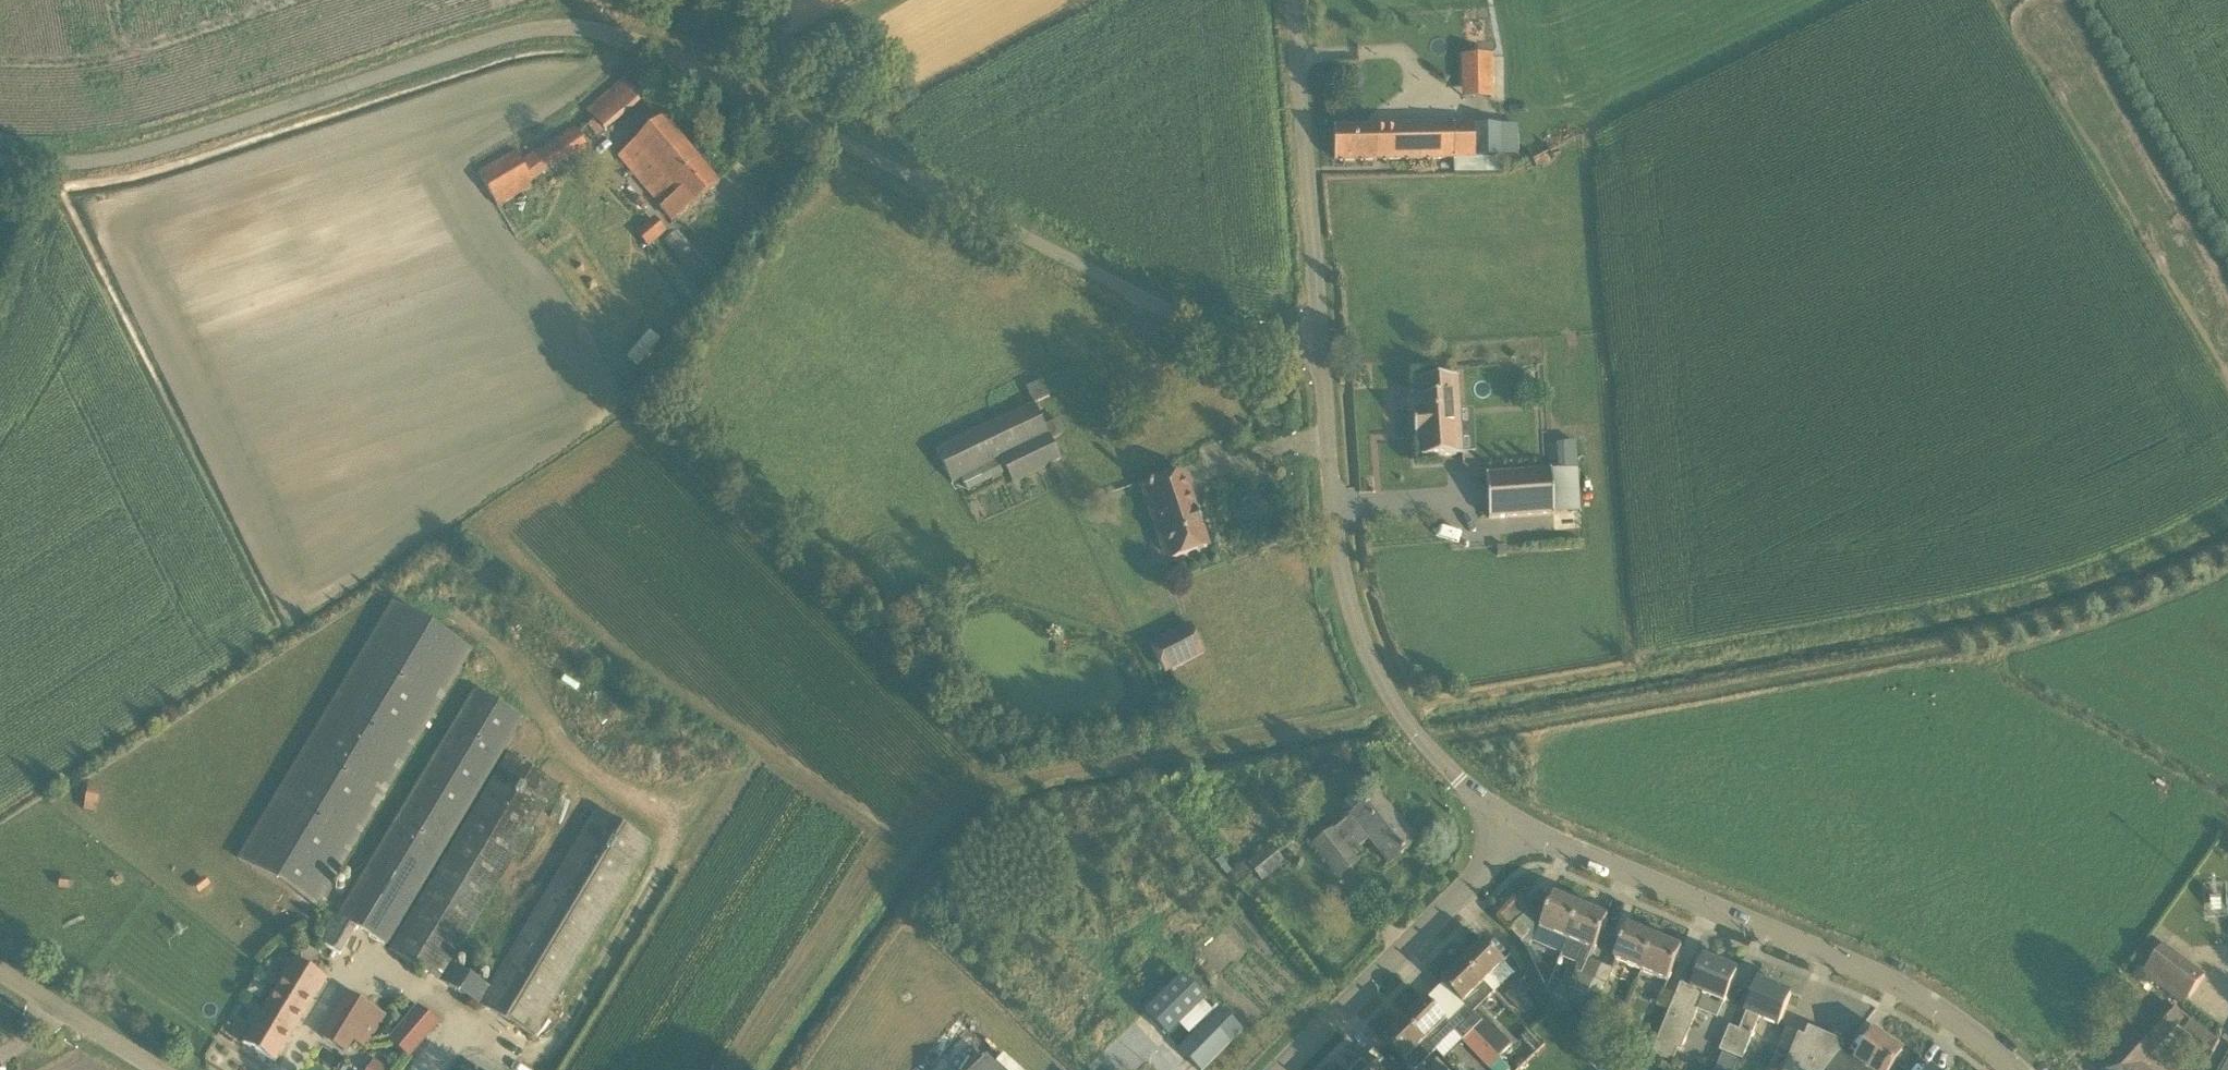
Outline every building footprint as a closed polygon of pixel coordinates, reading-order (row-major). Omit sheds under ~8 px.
[(1461,56),(1462,87),(1492,86),(1491,55),(1461,56)] [(586,110),(594,119),(587,125),(597,136),(604,130),(642,98),(624,77),(586,110)] [(676,195),(661,207),(673,221),(689,209),(719,183),(664,118),(620,155),(657,200),(671,188),(676,195)] [(1334,160),(1356,159),(1455,157),(1473,158),(1502,157),(1501,126),(1471,127),(1471,124),(1454,125),(1334,127),(1334,160)] [(479,174),(490,192),(498,207),(532,188),(529,183),(589,148),(588,146),(576,128),(528,158),(527,156),(521,160),(516,152),(479,174)] [(654,216),(634,232),(647,248),(666,232),(654,216)] [(1460,410),(1457,376),(1424,378),(1425,396),(1418,397),(1419,410),(1413,411),(1415,438),(1421,437),(1423,457),(1456,455),(1453,410),(1460,410)] [(1034,402),(1033,402),(935,449),(952,483),(961,478),(968,492),(1007,473),(1012,482),(1061,459),(1051,439),(1051,438),(1045,425),(1035,403),(1034,402)] [(1577,442),(1556,443),(1557,470),(1579,469),(1577,442)] [(1486,475),(1486,476),(1489,518),(1554,514),(1551,470),(1486,475)] [(1183,474),(1162,481),(1145,487),(1169,559),(1207,547),(1201,528),(1202,528),(1196,510),(1195,510),(1183,474)] [(472,650),(393,603),(238,858),(318,906),(318,905),(472,650)] [(1150,647),(1165,675),(1204,653),(1189,625),(1150,647)] [(333,913),(317,941),(341,955),(357,929),(386,945),(523,718),(476,690),(340,917),(333,913)] [(506,756),(389,951),(534,1038),(651,844),(595,810),(489,987),(452,964),(558,787),(506,756)] [(1378,794),(1313,847),(1340,880),(1357,866),(1355,863),(1365,855),(1359,847),(1369,839),(1389,864),(1416,842),(1378,794)] [(1269,846),(1247,863),(1253,871),(1261,881),(1283,864),(1269,846)] [(1221,858),(1215,862),(1226,876),(1231,872),(1221,858)] [(1512,928),(1510,929),(1522,942),(1531,933),(1533,935),(1532,938),(1563,951),(1567,942),(1582,907),(1555,896),(1545,921),(1533,909),(1528,913),(1527,912),(1524,914),(1523,913),(1529,907),(1521,899),(1502,917),(1512,928)] [(1570,988),(1588,995),(1594,979),(1601,964),(1591,960),(1608,918),(1582,907),(1567,942),(1561,958),(1578,964),(1577,971),(1570,988)] [(1629,927),(1615,960),(1642,971),(1656,939),(1629,927)] [(1682,950),(1656,939),(1642,971),(1668,983),(1682,950)] [(1485,943),(1464,964),(1494,994),(1515,974),(1485,943)] [(2183,1007),(2205,977),(2163,946),(2141,975),(2183,1007)] [(1676,996),(1669,1011),(1670,1012),(1657,1042),(1678,1050),(1681,1051),(1694,1020),(1705,995),(1725,1004),(1738,973),(1705,960),(1693,989),(1681,984),(1676,996)] [(294,962),(256,1025),(245,1044),(275,1062),(316,994),(314,993),(321,980),(323,981),(324,980),(294,962)] [(1494,994),(1464,964),(1443,984),(1463,1005),(1468,1010),(1460,1019),(1475,1033),(1486,1044),(1499,1031),(1478,1009),(1494,994)] [(1601,964),(1594,979),(1607,985),(1614,969),(1601,964)] [(1182,976),(1143,1013),(1167,1038),(1206,1000),(1182,976)] [(1523,981),(1507,995),(1516,1005),(1525,1015),(1535,1005),(1526,995),(1531,991),(1531,990),(1523,981)] [(1759,982),(1746,1013),(1747,1013),(1740,1030),(1730,1026),(1720,1050),(1743,1060),(1760,1018),(1779,1026),(1791,995),(1759,982)] [(1657,1006),(1669,1011),(1676,996),(1664,990),(1657,1006)] [(385,1014),(348,993),(323,1039),(346,1052),(353,1041),(366,1048),(385,1014)] [(1475,1033),(1460,1019),(1453,1027),(1447,1021),(1427,1000),(1406,1021),(1436,1052),(1444,1060),(1462,1041),(1490,1069),(1501,1059),(1499,1057),(1486,1044),(1475,1033)] [(436,1024),(417,1008),(390,1040),(409,1056),(436,1024)] [(1219,1009),(1178,1049),(1199,1069),(1203,1069),(1242,1031),(1219,1009)] [(1579,1013),(1561,1013),(1570,1030),(1579,1013)] [(1407,1065),(1413,1069),(1417,1069),(1436,1052),(1406,1021),(1385,1042),(1405,1062),(1407,1065)] [(1840,1055),(1845,1043),(1809,1028),(1805,1037),(1788,1030),(1772,1069),(1827,1069),(1840,1055)] [(1648,1031),(1633,1034),(1637,1052),(1652,1050),(1648,1031)] [(1903,1053),(1875,1034),(1860,1057),(1854,1065),(1840,1055),(1827,1069),(1892,1069),(1903,1053)] [(1716,1069),(1735,1069),(1739,1060),(1723,1054),(1716,1069)] [(985,1057),(973,1069),(998,1069),(985,1057)] [(391,1068),(373,1058),(366,1069),(390,1069),(391,1068)] [(1368,1058),(1356,1069),(1381,1069),(1368,1058)] [(1490,1069),(1509,1069),(1510,1069),(1501,1059),(1490,1069)]
